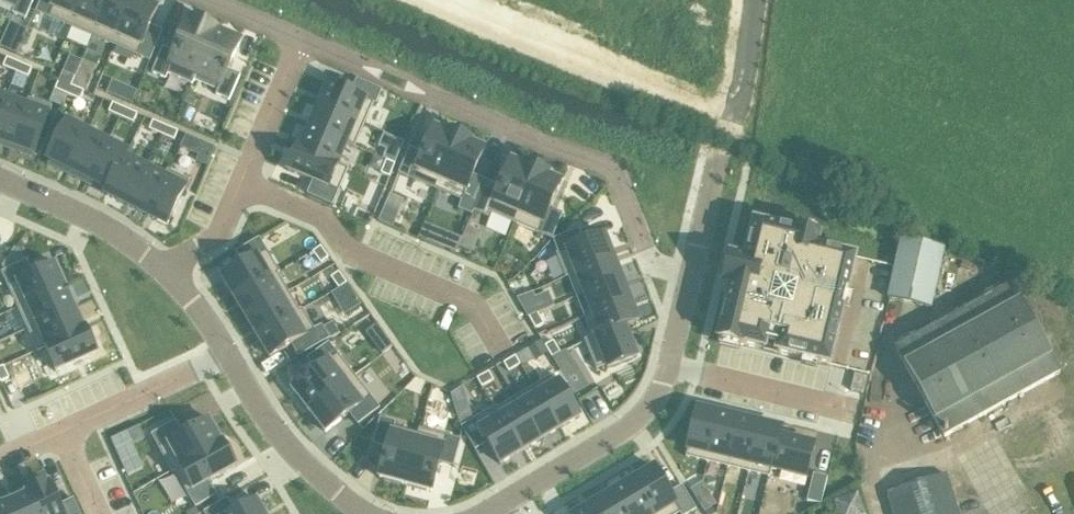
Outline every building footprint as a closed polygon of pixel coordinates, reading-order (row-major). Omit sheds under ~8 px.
[(15,8),(13,13),(26,19),(34,0),(0,0),(0,2),(15,8)] [(36,12),(71,27),(83,0),(41,0),(36,12)] [(71,27),(93,37),(109,0),(83,0),(71,27)] [(93,37),(115,46),(134,0),(109,0),(93,37)] [(115,46),(150,61),(163,31),(150,26),(158,8),(140,0),(134,0),(115,46)] [(536,5),(558,14),(564,0),(538,0),(536,5)] [(163,48),(152,73),(166,79),(168,74),(193,85),(197,75),(196,75),(215,31),(216,32),(217,30),(194,20),(193,22),(189,21),(175,53),(163,48)] [(215,31),(196,75),(197,75),(220,85),(216,95),(230,101),(240,75),(228,70),(240,42),(235,40),(237,36),(222,29),(220,34),(216,32),(215,31)] [(7,58),(3,67),(16,72),(20,63),(7,58)] [(20,63),(16,72),(28,78),(32,69),(20,63)] [(63,72),(59,80),(72,86),(75,77),(63,72)] [(77,76),(72,86),(84,91),(89,81),(77,76)] [(59,80),(55,89),(68,95),(72,86),(59,80)] [(330,83),(319,106),(365,126),(375,104),(377,105),(383,91),(358,80),(352,93),(330,83)] [(72,86),(68,95),(80,100),(84,91),(72,86)] [(124,100),(132,104),(138,92),(129,88),(124,100)] [(0,116),(0,141),(13,146),(27,106),(26,106),(6,99),(0,116)] [(27,106),(13,146),(33,153),(35,154),(52,107),(29,99),(26,106),(27,106)] [(113,103),(109,112),(121,117),(125,109),(113,103)] [(319,106),(310,128),(348,144),(348,145),(355,149),(365,126),(319,106)] [(125,109),(121,117),(134,123),(138,114),(125,109)] [(67,121),(48,159),(50,160),(69,169),(88,132),(67,121)] [(153,121),(149,130),(162,135),(166,126),(153,121)] [(166,126),(162,135),(174,140),(178,131),(166,126)] [(301,148),(300,149),(339,166),(339,165),(348,145),(348,144),(310,128),(301,148)] [(409,149),(399,174),(437,191),(461,136),(460,136),(460,135),(451,132),(450,134),(437,128),(430,145),(429,145),(425,154),(426,155),(425,156),(409,149)] [(88,132),(69,169),(89,180),(108,142),(88,132)] [(461,136),(437,191),(462,201),(459,209),(472,215),(474,212),(473,212),(486,182),(473,177),(474,175),(478,166),(485,149),(471,143),(472,141),(470,140),(470,139),(461,136)] [(387,150),(383,159),(386,161),(395,165),(405,143),(397,139),(391,152),(387,150)] [(108,142),(89,180),(108,189),(109,190),(125,157),(127,158),(129,153),(108,142)] [(199,156),(197,161),(207,165),(215,147),(205,143),(199,156)] [(294,158),(288,171),(313,182),(307,195),(333,206),(349,169),(339,165),(339,166),(300,149),(301,148),(299,147),(298,150),(297,150),(293,158),(294,158)] [(108,189),(105,194),(126,204),(145,167),(127,158),(125,157),(109,190),(108,189)] [(486,182),(473,212),(474,212),(488,218),(490,213),(514,223),(537,168),(536,168),(537,168),(528,164),(525,163),(524,166),(511,160),(504,177),(503,177),(500,186),(499,188),(486,182)] [(386,161),(381,173),(390,177),(395,165),(386,161)] [(145,167),(126,204),(146,215),(165,177),(164,177),(145,167)] [(537,168),(514,223),(552,240),(563,214),(550,209),(550,208),(551,208),(555,198),(554,198),(562,181),(548,176),(549,173),(546,172),(547,172),(538,168),(538,169),(537,168)] [(165,177),(146,215),(167,225),(190,181),(168,170),(164,177),(165,177)] [(380,220),(392,225),(397,213),(385,208),(380,220)] [(722,325),(718,340),(721,341),(740,346),(743,346),(743,345),(764,350),(765,351),(765,350),(777,353),(778,354),(803,360),(804,360),(810,361),(812,362),(818,363),(819,363),(822,364),(827,365),(830,366),(830,364),(843,309),(847,293),(855,261),(856,258),(853,258),(848,256),(845,256),(843,255),(838,254),(836,254),(830,252),(829,252),(817,249),(820,238),(816,237),(799,233),(795,232),(795,233),(778,229),(767,226),(754,223),(745,260),(737,258),(732,257),(730,257),(729,258),(728,264),(728,265),(730,266),(733,267),(730,278),(727,277),(725,277),(725,278),(724,279),(723,284),(723,286),(725,286),(730,287),(726,307),(725,307),(724,310),(721,321),(721,324),(722,325)] [(455,252),(462,236),(442,228),(435,244),(455,252)] [(579,230),(553,240),(558,254),(556,254),(566,278),(568,277),(568,276),(614,258),(605,235),(584,243),(579,230)] [(463,236),(459,246),(472,252),(477,241),(463,236)] [(243,265),(221,277),(234,299),(277,273),(278,274),(280,273),(259,238),(236,252),(243,265)] [(931,309),(931,307),(944,248),(901,238),(887,300),(931,309)] [(321,246),(313,252),(321,263),(329,257),(321,246)] [(6,272),(25,262),(20,252),(14,249),(3,267),(6,272)] [(614,258),(568,276),(568,277),(576,297),(623,279),(614,258)] [(6,272),(2,274),(18,308),(65,286),(55,264),(33,274),(27,261),(25,262),(6,272)] [(339,272),(331,277),(339,288),(347,283),(339,272)] [(277,273),(234,299),(246,318),(289,292),(278,274),(277,273)] [(623,279),(576,297),(584,318),(631,300),(623,279)] [(895,349),(944,439),(1061,374),(1011,284),(895,349)] [(18,308),(28,330),(75,308),(65,286),(18,308)] [(289,292),(246,318),(257,337),(300,312),(300,311),(289,292)] [(631,300),(584,318),(592,338),(592,339),(625,326),(625,327),(640,321),(631,300)] [(28,330),(37,351),(87,328),(87,327),(85,328),(75,308),(28,330)] [(300,312),(257,337),(270,358),(291,346),(299,358),(330,339),(339,334),(333,322),(323,328),(322,326),(314,330),(302,309),(300,311),(300,312)] [(537,311),(529,315),(536,327),(544,322),(537,311)] [(592,338),(585,341),(596,371),(606,367),(607,369),(612,368),(620,365),(620,364),(624,363),(633,360),(633,359),(637,357),(625,327),(625,326),(592,339),(592,338)] [(87,328),(37,351),(38,352),(45,349),(56,372),(75,364),(83,361),(83,360),(99,353),(98,350),(93,338),(92,339),(87,328)] [(386,338),(377,346),(382,353),(392,345),(386,338)] [(553,340),(545,345),(552,357),(560,352),(553,340)] [(305,374),(289,386),(309,411),(355,376),(329,343),(307,360),(313,368),(311,369),(305,373),(305,374)] [(516,355),(504,362),(509,371),(520,364),(516,355)] [(9,379),(4,366),(0,368),(0,381),(1,383),(9,379)] [(564,376),(575,395),(588,387),(577,368),(564,376)] [(489,371),(477,378),(482,386),(494,380),(489,371)] [(554,374),(534,387),(560,429),(580,417),(554,374)] [(851,391),(863,394),(867,377),(855,374),(851,391)] [(355,376),(309,411),(326,433),(342,421),(348,416),(347,416),(350,414),(358,426),(380,409),(355,376)] [(467,401),(462,386),(451,393),(455,408),(467,401)] [(534,387),(515,398),(541,441),(560,429),(534,387)] [(497,409),(496,409),(521,452),(541,441),(515,398),(497,409)] [(496,407),(461,427),(475,451),(488,444),(500,465),(521,452),(496,409),(497,409),(496,407)] [(698,409),(686,457),(707,462),(719,414),(698,409)] [(719,414),(707,462),(728,467),(739,419),(736,418),(737,417),(722,414),(722,415),(719,414)] [(380,418),(373,445),(387,449),(386,451),(385,451),(383,458),(384,458),(379,478),(405,485),(419,434),(418,434),(394,428),(396,423),(380,418)] [(176,421),(152,435),(172,471),(224,442),(224,441),(222,442),(209,419),(192,428),(184,432),(184,433),(183,434),(176,421)] [(739,419),(728,467),(748,472),(760,424),(739,419)] [(760,424),(748,472),(769,477),(780,429),(777,428),(778,427),(763,424),(763,425),(760,424)] [(145,437),(138,426),(112,438),(128,474),(144,466),(133,443),(145,437)] [(419,434),(405,485),(432,493),(437,473),(439,466),(440,463),(453,467),(461,440),(420,429),(418,434),(419,434)] [(780,429),(769,477),(770,477),(772,469),(806,478),(807,474),(808,474),(812,459),(811,458),(814,446),(810,445),(780,438),(781,433),(782,429),(780,429)] [(224,442),(172,471),(172,472),(175,471),(195,507),(217,495),(209,481),(237,465),(224,442)] [(633,480),(653,513),(679,513),(680,513),(689,513),(696,510),(682,486),(670,494),(654,468),(633,480)] [(697,472),(685,479),(692,490),(702,483),(705,474),(697,472)] [(887,493),(894,513),(959,513),(946,474),(887,493)] [(821,505),(827,478),(813,475),(807,501),(821,505)] [(613,493),(626,513),(653,513),(633,480),(630,482),(630,481),(616,489),(617,490),(613,493)] [(27,490),(38,513),(81,513),(74,498),(61,504),(50,482),(48,483),(47,481),(27,490)] [(698,500),(709,494),(702,483),(692,490),(698,500)] [(6,502),(12,513),(38,513),(27,490),(26,490),(27,493),(6,502)] [(592,505),(598,513),(626,513),(613,493),(592,505)] [(204,512),(205,513),(264,513),(256,500),(235,511),(228,499),(204,512)] [(0,505),(0,513),(12,513),(6,502),(0,505)] [(592,505),(590,506),(589,506),(576,513),(598,513),(592,505)]
